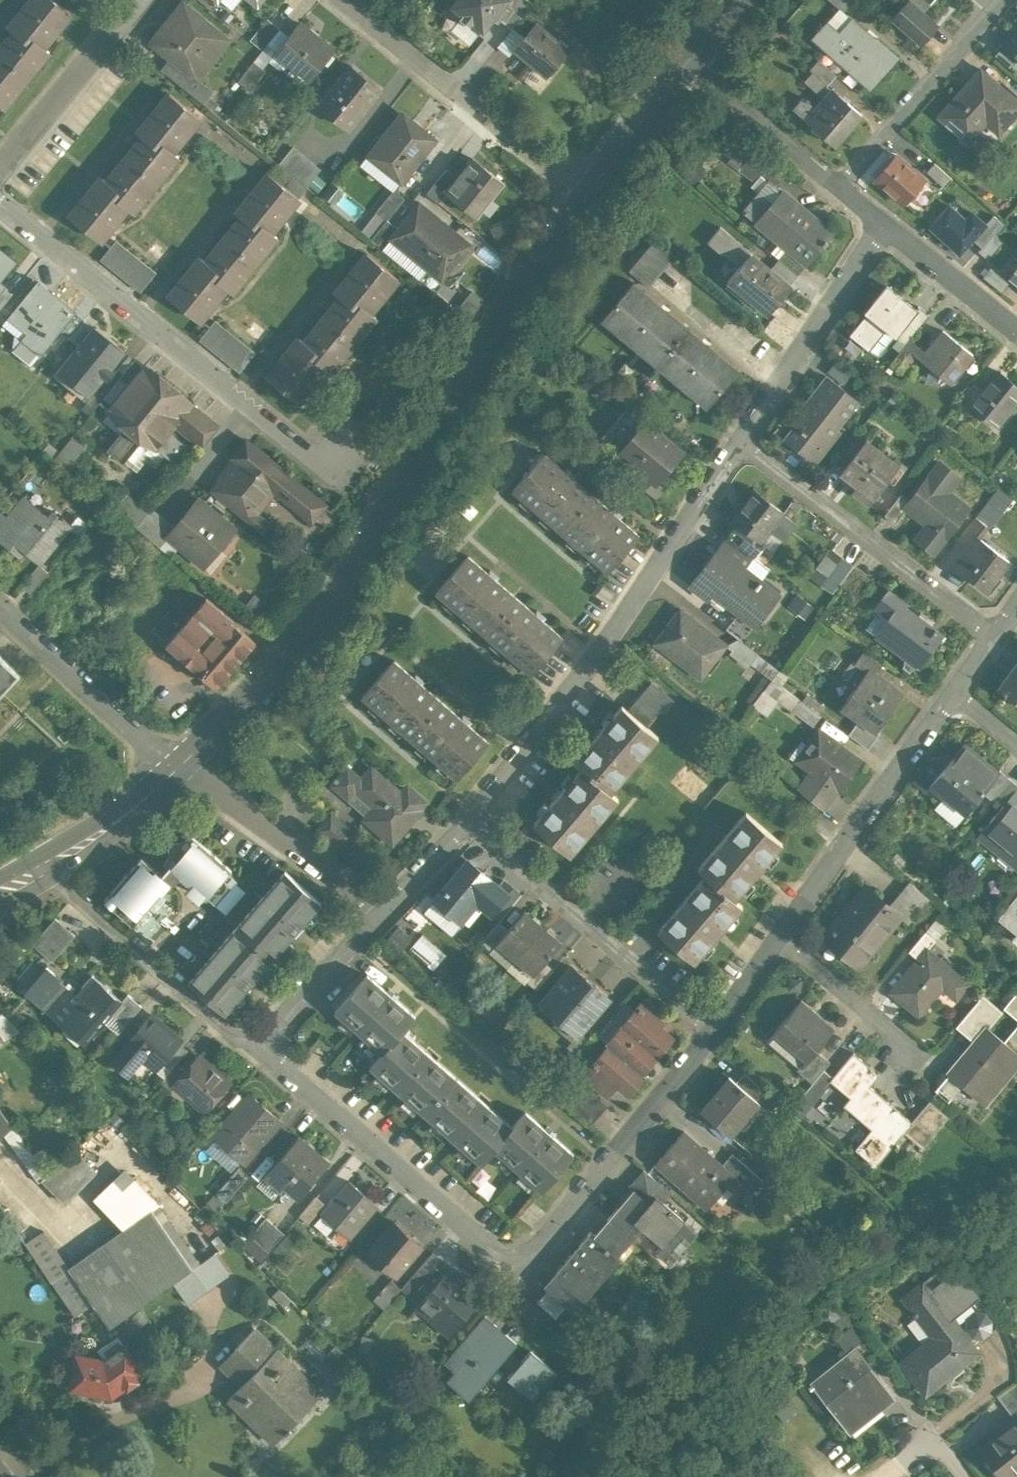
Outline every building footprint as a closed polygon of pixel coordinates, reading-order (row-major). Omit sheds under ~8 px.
[(8,28),(13,31),(6,40),(11,44),(0,57),(0,103),(5,107),(49,52),(43,47),(71,14),(54,0),(30,0),(8,28)] [(216,0),(198,0),(210,9),(217,1),(216,0)] [(450,11),(459,19),(461,21),(467,26),(469,28),(469,27),(479,35),(495,15),(507,0),(459,0),(450,11)] [(495,15),(499,19),(500,20),(511,29),(532,3),(527,0),(507,0),(495,15)] [(842,12),(852,2),(850,0),(829,0),(842,12)] [(921,0),(906,0),(912,5),(913,4),(923,13),(929,6),(921,0)] [(923,13),(913,4),(912,5),(895,24),(918,45),(935,24),(923,13)] [(229,40),(185,5),(164,31),(161,29),(149,43),(170,59),(197,80),(229,40)] [(499,19),(495,15),(492,19),(497,24),(500,20),(499,19)] [(265,19),(249,40),(261,50),(278,29),(265,19)] [(839,34),(827,24),(812,40),(865,86),(893,54),(876,40),(875,41),(851,20),(839,34)] [(261,50),(252,61),(262,69),(276,52),(311,79),(333,51),(298,23),(288,37),(278,29),(261,50)] [(535,23),(513,50),(545,76),(567,49),(535,23)] [(1002,45),(1013,54),(1012,55),(1016,59),(1016,29),(1002,45)] [(197,80),(170,59),(161,70),(188,91),(197,80)] [(252,61),(236,82),(248,91),(265,71),(262,69),(252,61)] [(822,102),(831,91),(827,87),(835,77),(816,61),(806,72),(809,75),(801,85),(822,102)] [(351,66),(318,107),(347,129),(379,88),(351,66)] [(980,72),(939,117),(967,142),(985,122),(997,134),(1016,112),(1016,105),(980,72)] [(845,103),(831,91),(822,102),(818,107),(814,111),(818,114),(808,125),(833,146),(860,115),(846,103),(845,103)] [(106,181),(101,177),(69,216),(100,241),(128,207),(134,212),(178,157),(173,152),(200,119),(169,94),(138,133),(142,136),(135,145),(140,148),(118,176),(113,172),(106,181)] [(814,111),(818,107),(804,95),(791,111),(808,125),(818,114),(814,111)] [(399,115),(370,152),(390,168),(386,172),(401,183),(436,139),(421,128),(419,131),(399,115)] [(750,153),(732,140),(724,151),(742,163),(750,153)] [(320,170),(292,147),(278,164),(306,187),(320,170)] [(758,159),(750,153),(742,163),(738,170),(747,176),(751,170),(758,159)] [(893,158),(889,156),(883,162),(886,166),(874,180),(902,205),(923,181),(895,156),(893,158)] [(456,178),(444,193),(445,194),(472,215),(500,181),(471,158),(456,178)] [(780,174),(758,159),(751,170),(772,185),(773,184),(780,174)] [(934,162),(926,171),(944,187),(952,178),(934,162)] [(445,169),(426,193),(438,203),(445,194),(444,193),(456,178),(445,169)] [(772,185),(751,170),(747,176),(754,182),(750,186),(759,194),(760,193),(772,202),(781,191),(773,184),(772,185)] [(205,261),(200,257),(168,296),(199,321),(227,287),(233,292),(277,237),(271,232),(299,198),(268,174),(236,212),(241,216),(234,225),(239,228),(216,256),(212,252),(205,261)] [(391,191),(375,212),(385,220),(386,219),(387,219),(402,200),(391,191)] [(806,212),(781,191),(772,202),(755,223),(770,236),(771,235),(786,249),(787,250),(805,265),(822,246),(822,247),(827,241),(826,241),(832,234),(819,223),(820,221),(807,210),(806,212)] [(759,194),(748,207),(747,206),(742,212),(755,223),(772,202),(760,193),(759,194)] [(397,228),(389,237),(391,238),(440,278),(468,242),(418,202),(397,228)] [(929,229),(959,255),(973,240),(986,225),(972,213),(965,220),(950,206),(929,229)] [(986,225),(973,240),(982,248),(994,235),(1003,224),(994,216),(986,225)] [(385,220),(370,239),(382,249),(391,238),(389,237),(397,228),(387,219),(386,219),(385,220)] [(982,248),(978,252),(986,260),(1002,242),(994,235),(982,248)] [(155,272),(116,241),(101,259),(140,291),(155,272)] [(653,241),(628,271),(647,287),(672,257),(653,241)] [(786,249),(777,260),(796,276),(805,265),(787,250),(786,249)] [(14,262),(0,251),(0,279),(14,262)] [(299,338),(267,377),(298,402),(326,367),(332,372),(376,317),(370,312),(397,278),(367,254),(335,293),(340,297),(333,305),(337,309),(315,336),(311,333),(304,342),(299,338)] [(769,270),(750,254),(728,280),(767,314),(789,288),(788,286),(769,270)] [(796,276),(777,260),(769,270),(788,286),(796,276)] [(1016,266),(1013,269),(1014,270),(1008,278),(1016,286),(1016,267),(1016,266)] [(1008,283),(990,268),(982,277),(1001,292),(1008,283)] [(57,297),(38,281),(8,318),(26,333),(20,340),(40,356),(61,329),(69,320),(51,305),(57,297)] [(737,370),(632,282),(600,320),(706,408),(737,370)] [(885,285),(863,312),(885,330),(895,338),(917,310),(916,309),(885,285)] [(0,290),(0,309),(12,294),(3,286),(0,290)] [(917,310),(895,338),(904,346),(908,340),(928,315),(917,307),(916,309),(917,310)] [(69,320),(61,329),(70,337),(84,319),(75,312),(69,320)] [(865,314),(848,336),(868,351),(885,330),(865,314)] [(70,337),(69,338),(78,346),(90,331),(92,332),(95,328),(84,319),(70,337)] [(254,353),(215,321),(200,339),(239,372),(254,353)] [(78,346),(54,375),(71,389),(74,385),(89,397),(125,352),(109,339),(106,343),(92,332),(90,331),(78,346)] [(972,355),(942,331),(923,354),(930,359),(926,364),(949,383),(972,355)] [(904,346),(888,365),(900,374),(919,349),(908,340),(904,346)] [(134,359),(119,379),(127,386),(143,366),(134,359)] [(127,386),(108,410),(127,425),(106,451),(123,464),(143,439),(174,464),(187,447),(168,432),(174,424),(190,404),(143,366),(127,386)] [(982,391),(983,392),(971,407),(995,426),(1016,399),(1016,387),(998,372),(982,391)] [(825,378),(817,388),(821,391),(821,390),(837,403),(845,393),(825,378)] [(972,383),(957,402),(968,411),(971,407),(983,392),(982,391),(972,383)] [(821,391),(805,412),(801,409),(789,424),(793,427),(783,438),(808,457),(824,436),(827,439),(848,412),(837,403),(821,390),(821,391)] [(218,427),(190,404),(174,424),(202,447),(218,427)] [(682,451),(632,409),(619,425),(614,421),(600,437),(641,471),(655,483),(656,482),(682,451)] [(246,440),(232,457),(236,460),(218,483),(252,510),(253,509),(256,511),(273,490),(312,521),(326,504),(246,440)] [(897,466),(865,441),(839,473),(856,486),(852,492),(867,504),(886,480),(897,466)] [(611,512),(572,479),(575,476),(566,468),(564,471),(544,454),(513,491),(607,573),(638,537),(619,520),(622,516),(613,509),(611,512)] [(909,502),(906,507),(929,525),(916,541),(931,553),(964,511),(940,493),(954,475),(940,463),(909,502)] [(897,466),(886,480),(892,485),(903,471),(897,466)] [(655,483),(641,471),(633,481),(655,498),(663,488),(656,482),(655,483)] [(252,510),(218,483),(211,492),(261,533),(265,529),(251,518),(256,511),(253,509),(252,510)] [(754,492),(731,521),(736,525),(733,529),(733,530),(751,543),(752,543),(755,539),(760,543),(768,532),(783,514),(754,492)] [(900,495),(884,516),(894,524),(906,507),(909,502),(900,495)] [(0,527),(0,542),(9,549),(14,543),(38,563),(68,525),(53,512),(48,518),(23,498),(6,520),(0,527)] [(175,529),(167,538),(203,567),(203,566),(201,564),(214,547),(217,549),(234,529),(198,500),(175,529)] [(175,529),(151,510),(136,528),(160,547),(167,538),(175,529)] [(794,523),(783,514),(768,532),(779,541),(794,523)] [(985,526),(974,517),(960,535),(970,542),(972,544),(977,538),(985,526)] [(751,543),(733,530),(727,539),(744,552),(751,543)] [(977,538),(972,544),(970,542),(950,568),(966,580),(967,579),(980,589),(991,575),(995,577),(1007,561),(977,538)] [(727,539),(718,549),(743,568),(751,558),(749,556),(744,552),(727,539)] [(744,552),(749,556),(760,543),(755,539),(752,543),(751,543),(744,552)] [(852,563),(829,546),(808,575),(831,591),(852,563)] [(743,568),(718,549),(699,574),(701,575),(691,588),(706,600),(712,592),(739,614),(743,609),(759,621),(778,596),(743,568)] [(487,574),(467,557),(436,593),(531,675),(562,639),(542,622),(545,619),(536,612),(534,615),(496,581),(498,578),(490,571),(487,574)] [(47,569),(38,563),(20,585),(28,592),(47,569)] [(854,566),(840,585),(847,591),(851,607),(853,608),(873,580),(854,566)] [(942,636),(904,608),(906,605),(888,591),(874,609),(888,619),(875,637),(904,658),(902,667),(901,667),(908,672),(908,671),(916,668),(917,669),(942,636)] [(812,607),(797,596),(789,606),(804,618),(812,607)] [(231,621),(205,599),(166,645),(217,689),(219,687),(218,686),(252,646),(253,646),(255,643),(230,622),(231,621)] [(725,646),(680,610),(654,644),(699,679),(725,646)] [(758,656),(739,641),(729,654),(748,669),(758,656)] [(881,665),(862,652),(854,663),(867,672),(873,676),(881,665)] [(19,675),(0,657),(0,695),(19,675)] [(393,662),(362,698),(457,779),(488,743),(468,726),(471,723),(462,716),(460,719),(421,686),(424,683),(415,675),(413,679),(393,662)] [(998,692),(1016,705),(1016,666),(998,692)] [(873,676),(867,672),(844,704),(861,716),(859,721),(874,732),(876,730),(900,696),(873,676)] [(820,716),(771,680),(763,692),(812,727),(820,716)] [(652,683),(644,692),(662,708),(664,710),(672,701),(652,683)] [(756,688),(746,702),(752,706),(762,692),(756,688)] [(644,692),(627,712),(645,727),(662,708),(644,692)] [(601,730),(598,727),(591,736),(594,738),(574,762),(581,768),(609,792),(656,737),(645,727),(627,712),(621,706),(601,730)] [(26,725),(18,719),(12,726),(19,732),(26,725)] [(874,732),(859,721),(849,734),(869,748),(880,733),(876,730),(874,732)] [(859,761),(817,731),(795,761),(810,772),(836,791),(837,792),(859,761)] [(5,733),(0,738),(0,742),(6,747),(12,740),(5,733)] [(997,774),(962,746),(953,757),(929,787),(931,788),(943,798),(949,792),(970,809),(982,793),(997,775),(997,774)] [(929,787),(953,757),(947,753),(929,758),(911,782),(925,794),(931,788),(929,787)] [(581,768),(561,792),(558,789),(551,798),(554,801),(534,824),(569,854),(617,799),(609,792),(581,768)] [(347,769),(338,780),(336,778),(334,780),(336,782),(333,785),(348,798),(354,790),(353,789),(361,781),(347,769)] [(417,808),(371,769),(361,781),(353,789),(354,790),(374,807),(364,820),(392,844),(409,824),(405,821),(417,808)] [(997,775),(982,793),(991,801),(992,799),(1008,780),(1008,779),(999,771),(997,774),(997,775)] [(836,791),(810,772),(798,789),(822,810),(836,791)] [(992,799),(1002,807),(1013,793),(1014,794),(1016,790),(1016,787),(1008,780),(992,799)] [(978,837),(996,852),(1001,845),(1016,857),(1016,796),(1014,794),(1013,793),(1002,807),(978,837)] [(745,813),(698,869),(705,875),(734,900),(754,876),(757,879),(764,870),(761,868),(781,844),(745,813)] [(353,834),(330,815),(316,832),(339,851),(353,834)] [(189,833),(164,861),(179,875),(206,899),(206,898),(223,880),(230,871),(231,870),(189,833)] [(164,861),(158,856),(149,865),(170,883),(169,883),(170,885),(179,875),(164,861)] [(141,858),(104,900),(132,925),(169,883),(170,883),(149,865),(141,858)] [(497,885),(467,861),(434,900),(461,922),(477,902),(491,914),(508,893),(497,885)] [(230,871),(223,880),(232,887),(235,884),(239,879),(230,871)] [(285,872),(236,927),(271,958),(292,935),(295,938),(302,929),(299,926),(320,903),(285,872)] [(705,875),(658,930),(693,960),(714,937),(717,939),(724,931),(721,928),(741,905),(734,900),(705,875)] [(232,887),(223,880),(206,898),(215,906),(218,903),(232,887)] [(521,895),(502,880),(497,885),(508,893),(491,914),(499,921),(521,895)] [(908,881),(887,907),(898,916),(907,924),(929,898),(908,881)] [(232,887),(218,903),(227,911),(241,895),(244,892),(235,884),(232,887)] [(887,907),(864,888),(823,937),(848,958),(857,947),(866,954),(898,916),(887,907)] [(998,919),(1014,933),(1016,930),(1016,895),(998,919)] [(507,930),(496,943),(497,943),(515,959),(542,926),(524,910),(507,930)] [(55,918),(39,936),(58,953),(74,934),(55,918)] [(389,942),(408,950),(416,930),(398,922),(389,942)] [(507,930),(498,922),(481,942),(490,951),(497,943),(496,943),(507,930)] [(542,926),(515,959),(532,974),(533,975),(544,962),(561,942),(542,926)] [(271,958),(236,927),(188,981),(223,1013),(244,990),(246,992),(254,984),(251,982),(271,958)] [(924,932),(908,951),(917,959),(926,948),(927,949),(934,940),(924,932)] [(58,953),(39,936),(32,944),(51,960),(58,953)] [(927,949),(926,948),(917,959),(891,992),(919,1015),(941,987),(955,998),(968,983),(927,949)] [(544,962),(533,975),(532,974),(525,981),(535,990),(553,970),(544,962)] [(121,1000),(91,974),(75,994),(60,981),(61,980),(45,966),(23,992),(60,1025),(61,1024),(79,1040),(88,1030),(92,1034),(110,1014),(123,1025),(129,1018),(141,1005),(127,993),(121,1000)] [(572,966),(541,1002),(577,1033),(608,998),(572,966)] [(386,992),(366,975),(333,1012),(381,1054),(400,1032),(414,1017),(394,999),(396,997),(388,990),(386,992)] [(1015,991),(1003,1006),(1016,1018),(1016,992),(1015,991)] [(982,994),(964,1016),(984,1033),(985,1031),(1002,1011),(982,994)] [(637,1008),(657,1025),(658,1025),(667,1014),(646,997),(637,1008)] [(834,1028),(800,1000),(766,1040),(798,1067),(802,1062),(804,1063),(815,1050),(834,1028)] [(657,1025),(637,1008),(622,1025),(655,1053),(670,1035),(658,1025),(657,1025)] [(0,1012),(0,1039),(1,1041),(20,1030),(1,1011),(0,1012)] [(179,1040),(150,1014),(139,1027),(122,1046),(110,1060),(126,1074),(142,1055),(156,1067),(178,1042),(179,1040)] [(984,1033),(964,1016),(956,1026),(974,1041),(950,1071),(983,1098),(1011,1065),(1014,1068),(1016,1065),(1016,1024),(1001,1043),(985,1031),(984,1033)] [(123,1025),(113,1037),(122,1046),(139,1027),(129,1018),(123,1025)] [(655,1053),(622,1025),(607,1043),(608,1045),(640,1071),(655,1053)] [(511,1129),(400,1032),(381,1054),(369,1067),(393,1088),(390,1091),(399,1098),(401,1095),(448,1136),(445,1139),(454,1147),(456,1144),(480,1164),(493,1150),(511,1129)] [(178,1042),(161,1062),(169,1070),(176,1062),(187,1050),(178,1042)] [(608,1045),(591,1065),(594,1067),(584,1079),(604,1095),(615,1082),(625,1091),(641,1072),(640,1071),(608,1045)] [(815,1050),(804,1063),(802,1062),(798,1067),(796,1069),(812,1082),(823,1069),(829,1061),(815,1050)] [(878,1074),(852,1052),(832,1077),(829,1080),(830,1081),(849,1097),(843,1105),(875,1131),(858,1151),(875,1164),(901,1133),(902,1133),(913,1119),(912,1118),(911,1120),(869,1085),(878,1074)] [(228,1082),(198,1056),(185,1071),(173,1084),(174,1085),(203,1111),(228,1082)] [(169,1070),(159,1082),(169,1091),(174,1085),(173,1084),(185,1071),(176,1062),(169,1070)] [(812,1082),(788,1110),(798,1118),(830,1081),(829,1080),(832,1077),(823,1069),(812,1082)] [(729,1076),(721,1084),(722,1085),(701,1110),(726,1132),(754,1100),(755,1099),(746,1091),(729,1076)] [(777,1100),(754,1081),(746,1091),(755,1099),(754,1100),(767,1111),(777,1100)] [(607,1106),(587,1089),(580,1097),(600,1114),(607,1106)] [(249,1094),(212,1137),(243,1163),(279,1121),(249,1094)] [(600,1114),(580,1097),(572,1106),(592,1124),(600,1114)] [(948,1115),(929,1099),(912,1118),(913,1119),(932,1134),(948,1115)] [(1,1133),(11,1126),(0,1111),(0,1133),(1,1133)] [(544,1131),(524,1114),(511,1129),(493,1150),(540,1191),(571,1155),(552,1138),(555,1135),(547,1128),(544,1131)] [(109,1117),(73,1150),(84,1160),(119,1128),(109,1117)] [(46,1174),(11,1126),(1,1133),(37,1182),(39,1180),(61,1201),(93,1169),(84,1160),(73,1150),(46,1174)] [(721,1164),(683,1131),(654,1163),(704,1207),(732,1176),(733,1175),(721,1164)] [(297,1137),(265,1174),(281,1188),(284,1184),(299,1196),(327,1163),(297,1137)] [(762,1180),(731,1153),(721,1164),(733,1175),(732,1176),(748,1190),(751,1192),(754,1189),(756,1190),(758,1189),(756,1187),(762,1180)] [(589,1230),(543,1284),(547,1287),(565,1303),(572,1309),(618,1255),(615,1253),(640,1225),(660,1243),(654,1249),(668,1261),(694,1230),(661,1201),(670,1191),(643,1168),(627,1186),(631,1189),(593,1233),(589,1230)] [(236,1169),(216,1192),(225,1201),(246,1177),(236,1169)] [(150,1207),(117,1173),(92,1198),(121,1227),(150,1207)] [(375,1204),(347,1181),(320,1212),(348,1236),(375,1204)] [(756,1190),(754,1189),(751,1192),(748,1190),(740,1198),(753,1209),(764,1197),(756,1190)] [(314,1196),(298,1214),(307,1222),(323,1204),(314,1196)] [(121,1227),(67,1265),(68,1266),(50,1279),(74,1314),(93,1301),(109,1324),(171,1281),(199,1262),(157,1202),(150,1207),(121,1227)] [(283,1232),(264,1216),(249,1234),(267,1250),(283,1232)] [(420,1244),(393,1220),(367,1251),(394,1274),(420,1244)] [(26,1225),(17,1231),(25,1242),(34,1236),(26,1225)] [(34,1236),(25,1242),(50,1279),(68,1266),(67,1265),(42,1230),(34,1236)] [(431,1250),(416,1268),(423,1274),(426,1276),(441,1259),(431,1250)] [(213,1251),(199,1262),(171,1281),(189,1300),(230,1269),(213,1251)] [(976,1297),(948,1262),(923,1282),(951,1317),(976,1297)] [(416,1268),(400,1287),(407,1292),(423,1274),(416,1268)] [(463,1285),(446,1270),(415,1306),(429,1317),(434,1311),(453,1327),(480,1295),(465,1283),(463,1285)] [(400,1287),(389,1277),(372,1297),(383,1306),(400,1287)] [(951,1317),(923,1282),(904,1297),(915,1312),(913,1314),(915,1317),(918,1315),(935,1336),(901,1363),(925,1393),(978,1350),(951,1317)] [(565,1303),(547,1287),(536,1300),(554,1316),(565,1303)] [(976,1297),(951,1317),(974,1345),(999,1325),(976,1297)] [(843,1311),(831,1320),(838,1329),(850,1320),(843,1311)] [(573,1354),(524,1312),(514,1324),(520,1329),(512,1338),(516,1341),(523,1332),(563,1366),(573,1354)] [(556,1371),(530,1348),(521,1359),(509,1349),(516,1341),(512,1338),(484,1314),(444,1360),(454,1369),(446,1378),(467,1397),(501,1358),(512,1367),(506,1374),(508,1376),(510,1373),(533,1393),(531,1396),(533,1397),(556,1371)] [(275,1346),(253,1324),(234,1344),(255,1365),(275,1346)] [(881,1358),(855,1326),(843,1336),(853,1348),(854,1347),(870,1367),(881,1358)] [(123,1343),(103,1358),(77,1353),(71,1385),(111,1392),(124,1382),(126,1384),(137,1376),(135,1374),(142,1370),(123,1343)] [(255,1365),(234,1344),(218,1360),(240,1381),(255,1365)] [(316,1386),(275,1346),(255,1365),(240,1381),(228,1394),(250,1415),(254,1411),(278,1434),(284,1427),(286,1429),(290,1425),(288,1423),(308,1403),(303,1399),(316,1386)] [(870,1367),(854,1347),(853,1348),(809,1383),(849,1434),(895,1397),(870,1367)] [(1016,1381),(998,1396),(1013,1415),(1016,1412),(1016,1381)] [(979,1448),(1002,1476),(1016,1464),(1016,1417),(979,1448)] [(411,1469),(403,1476),(419,1476),(411,1469)]
